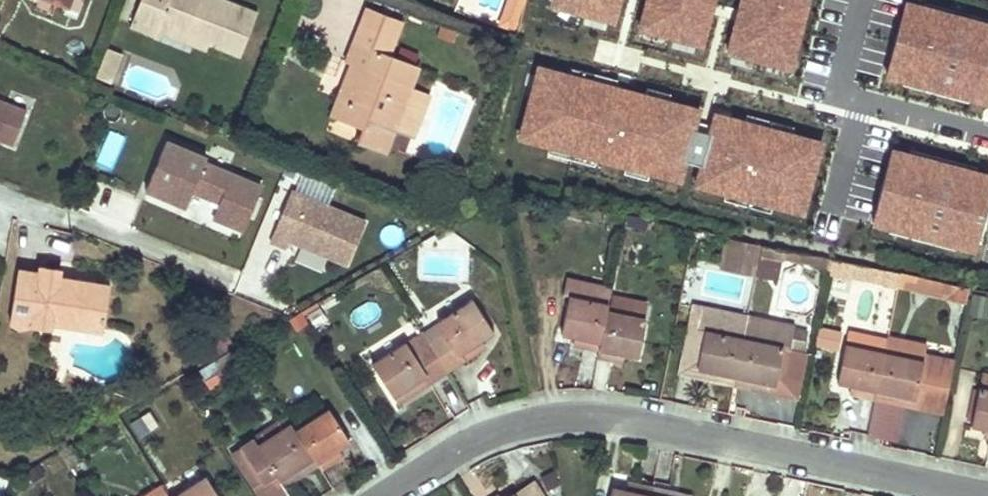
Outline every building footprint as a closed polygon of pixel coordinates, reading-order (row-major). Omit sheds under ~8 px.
[(134,27),(157,37),(158,34),(161,27),(175,33),(176,29),(198,38),(197,42),(212,48),(242,60),(260,15),(224,0),(222,0),(144,0),(134,27)] [(402,22),(368,8),(361,25),(395,39),(402,22)] [(343,120),(364,129),(365,129),(368,122),(393,131),(413,139),(430,95),(411,88),(419,68),(389,56),(395,39),(361,25),(354,42),(358,44),(351,63),(354,65),(346,83),(356,87),(343,120)] [(158,34),(209,55),(212,48),(197,42),(198,38),(176,29),(175,33),(161,27),(158,34)] [(923,30),(921,55),(944,81),(943,97),(940,96),(940,114),(925,122),(912,139),(911,159),(916,177),(936,189),(959,190),(966,187),(974,183),(979,178),(987,165),(987,160),(987,159),(980,159),(978,142),(986,141),(985,135),(966,115),(966,103),(984,90),(987,49),(987,46),(967,44),(960,33),(923,30)] [(358,44),(354,42),(347,62),(351,63),(358,44)] [(110,52),(99,80),(113,85),(123,57),(110,52)] [(944,81),(921,55),(918,94),(940,96),(943,97),(944,81)] [(356,87),(346,83),(333,117),(343,120),(356,87)] [(0,101),(0,140),(18,147),(30,112),(0,101)] [(359,143),(384,153),(393,131),(368,122),(365,129),(364,129),(359,143)] [(986,141),(978,142),(980,159),(987,159),(987,158),(986,141)] [(188,152),(167,143),(146,192),(167,200),(170,192),(191,202),(193,194),(206,199),(225,206),(219,221),(242,232),(261,185),(205,161),(202,166),(185,159),(188,152)] [(331,202),(335,188),(318,183),(314,196),(331,202)] [(366,221),(291,191),(272,237),(347,267),(366,221)] [(751,271),(755,252),(730,246),(726,266),(751,271)] [(762,251),(757,274),(784,280),(788,259),(788,256),(762,251)] [(900,274),(832,260),(830,268),(829,273),(897,287),(898,286),(900,274)] [(39,274),(17,271),(11,322),(52,329),(53,325),(102,332),(110,286),(61,278),(61,271),(40,268),(39,274)] [(915,277),(900,274),(898,286),(912,289),(915,277)] [(569,298),(608,307),(612,288),(568,278),(564,297),(569,298)] [(968,289),(948,285),(945,299),(966,303),(968,289)] [(987,313),(987,300),(972,296),(969,314),(987,318),(987,313)] [(579,339),(578,347),(598,351),(607,313),(608,307),(569,298),(561,335),(571,337),(579,339)] [(444,331),(427,343),(447,373),(478,353),(473,346),(485,339),(493,333),(472,301),(438,322),(444,331)] [(329,323),(320,307),(308,314),(317,330),(329,323)] [(715,374),(713,381),(734,386),(748,318),(749,316),(706,307),(701,332),(705,333),(696,370),(704,372),(715,374)] [(645,321),(607,313),(598,351),(596,358),(617,361),(619,354),(629,357),(637,358),(645,321)] [(308,325),(301,314),(288,323),(296,334),(308,325)] [(775,386),(783,350),(789,352),(803,355),(806,355),(810,335),(794,332),(794,328),(748,318),(734,386),(756,390),(757,382),(766,384),(775,386)] [(438,322),(421,333),(427,343),(444,331),(438,322)] [(696,370),(705,333),(701,332),(689,329),(679,374),(713,381),(715,374),(704,372),(696,370)] [(819,331),(816,347),(838,351),(840,334),(819,331)] [(427,343),(421,333),(371,366),(393,398),(403,392),(410,388),(414,394),(447,373),(427,343)] [(239,349),(231,335),(214,344),(220,359),(239,349)] [(886,343),(847,335),(845,345),(884,353),(886,343)] [(925,346),(887,338),(886,343),(884,353),(885,353),(922,361),(923,355),(925,346)] [(874,399),(884,353),(845,345),(836,383),(848,385),(855,387),(853,395),(874,399)] [(794,399),(803,355),(789,352),(783,350),(775,386),(766,384),(757,382),(756,390),(794,399)] [(948,360),(923,355),(922,361),(885,353),(884,353),(874,399),(909,406),(938,412),(948,360)] [(987,391),(987,375),(983,374),(980,389),(987,391)] [(448,377),(437,386),(458,413),(469,405),(448,377)] [(414,394),(410,388),(403,392),(393,398),(397,405),(414,394)] [(980,389),(979,389),(970,427),(980,429),(987,431),(987,391),(980,389)] [(329,411),(296,431),(317,465),(321,471),(337,460),(333,453),(339,449),(350,442),(329,411)] [(161,427),(150,413),(131,427),(142,441),(161,427)] [(296,431),(291,425),(259,446),(284,486),(300,476),(317,465),(296,431)] [(253,495),(287,495),(290,494),(284,486),(259,446),(255,440),(228,457),(253,495)] [(174,495),(217,495),(205,476),(174,495)] [(533,482),(521,490),(514,495),(512,495),(542,495),(533,482)] [(611,488),(609,495),(652,495),(654,488),(633,484),(631,492),(619,490),(611,488)] [(164,486),(147,495),(171,495),(164,486)]
